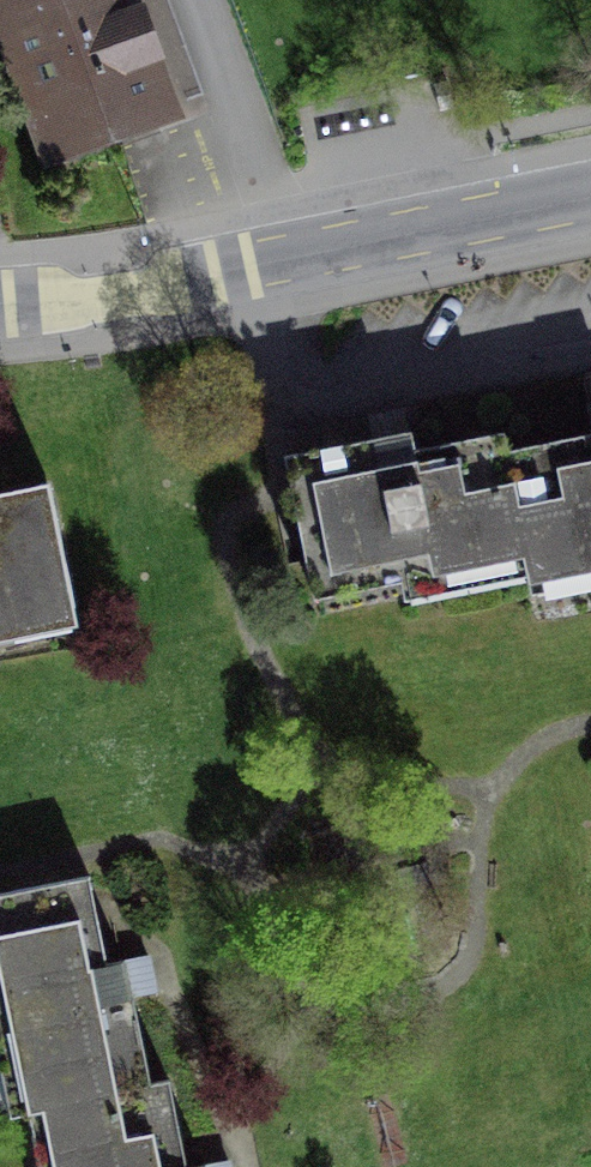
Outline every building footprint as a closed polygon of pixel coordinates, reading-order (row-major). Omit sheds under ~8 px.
[(0,10),(0,93),(30,183),(170,136),(124,0),(29,0),(0,10)] [(505,601),(496,483),(491,456),(410,472),(403,440),(258,469),(293,643),(505,601)] [(505,601),(510,627),(590,611),(590,464),(496,483),(505,601)] [(59,648),(30,514),(0,519),(0,660),(59,648)] [(180,1088),(151,976),(139,977),(120,892),(0,916),(0,1002),(11,999),(37,1123),(50,1121),(180,1088)] [(50,1121),(59,1166),(214,1166),(198,1084),(180,1088),(50,1121)]
